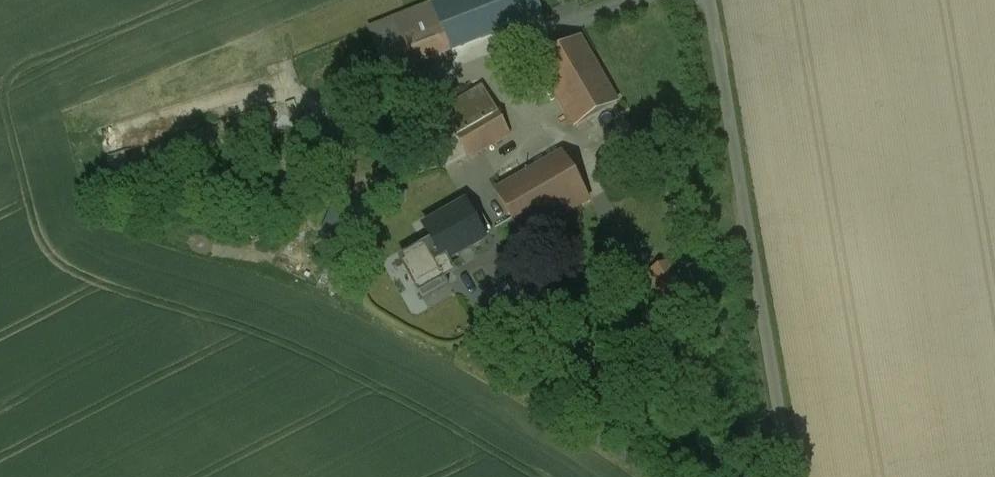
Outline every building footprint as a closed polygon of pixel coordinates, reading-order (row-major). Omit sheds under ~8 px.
[(537,0),(442,0),(368,29),(388,79),(544,17),(537,0)] [(621,104),(583,38),(537,63),(575,130),(621,104)] [(482,154),(520,131),(489,82),(451,105),(482,154)] [(136,145),(109,159),(116,172),(128,166),(134,177),(164,162),(157,148),(141,155),(136,145)] [(591,203),(562,153),(496,191),(524,241),(591,203)] [(466,202),(423,227),(447,268),(490,243),(466,202)] [(673,314),(694,306),(675,259),(654,268),(673,314)]
